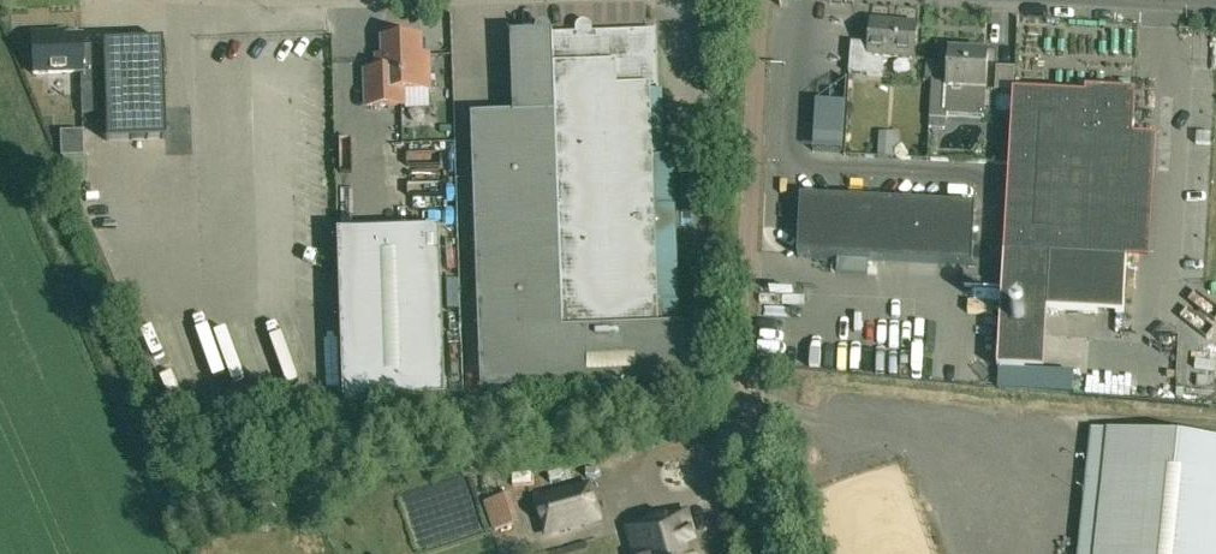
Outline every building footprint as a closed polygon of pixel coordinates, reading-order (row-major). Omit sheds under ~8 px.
[(869,58),(868,59),(867,77),(883,78),(884,59),(915,62),(918,27),(872,22),(869,58)] [(536,36),(536,37),(511,38),(514,118),(472,119),(482,394),(709,386),(707,327),(660,329),(652,89),(659,89),(657,33),(553,37),(552,34),(551,32),(550,31),(549,30),(547,29),(544,28),(541,29),(540,30),(538,31),(537,33),(536,34),(536,36)] [(81,73),(82,114),(104,113),(105,141),(164,139),(160,40),(102,43),(102,47),(82,47),(81,38),(53,39),(53,35),(32,36),(33,74),(81,73)] [(367,107),(406,106),(406,90),(429,90),(428,58),(421,58),(421,42),(383,43),(384,73),(366,74),(367,107)] [(717,51),(717,63),(731,63),(731,51),(717,51)] [(932,83),(930,121),(948,122),(949,91),(987,93),(989,56),(951,54),(949,84),(932,83)] [(1015,89),(1014,68),(997,69),(998,90),(1015,89)] [(1086,91),(1086,98),(1015,94),(1003,286),(998,370),(1025,372),(1045,373),(1048,312),(1124,317),(1127,263),(1151,264),(1158,140),(1134,138),(1136,104),(1136,94),(1086,91)] [(813,155),(843,157),(846,107),(815,106),(813,155)] [(82,156),(83,131),(60,131),(60,155),(82,156)] [(899,159),(899,147),(879,146),(879,158),(899,159)] [(972,252),(975,207),(801,198),(798,243),(797,258),(963,267),(972,267),(972,252)] [(440,233),(339,237),(345,405),(446,402),(440,233)] [(1093,430),(1081,553),(1215,553),(1215,443),(1093,430)] [(420,546),(479,530),(467,486),(448,492),(454,513),(413,524),(420,546)] [(598,520),(590,490),(539,504),(548,534),(598,520)] [(484,502),(492,531),(519,524),(510,495),(484,502)] [(695,546),(687,548),(678,517),(631,530),(637,553),(698,553),(695,546)]
